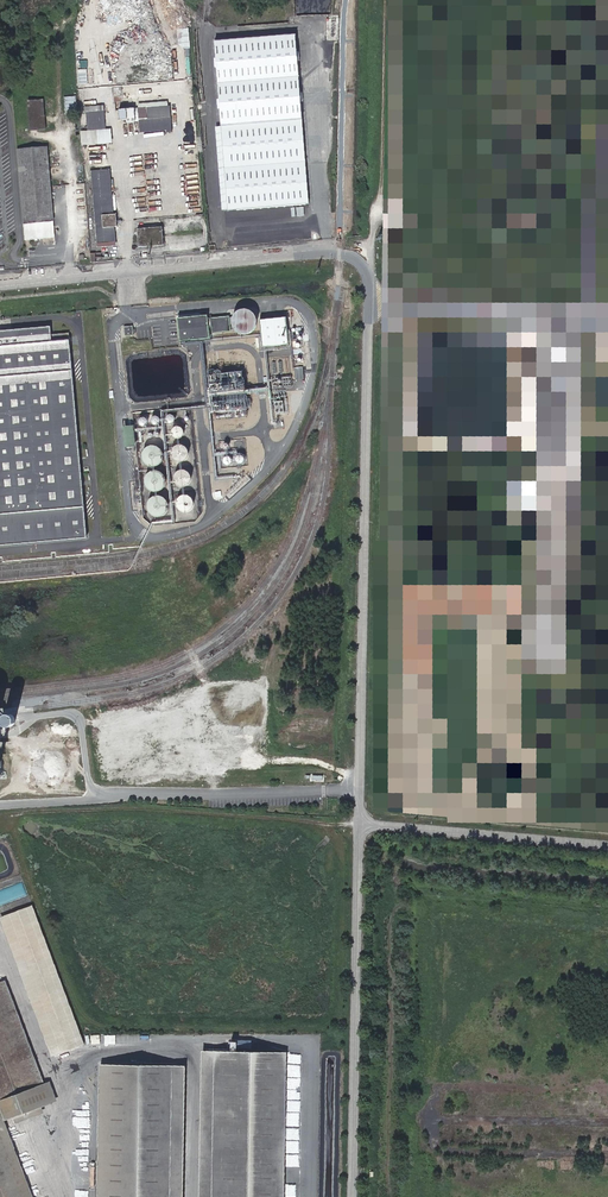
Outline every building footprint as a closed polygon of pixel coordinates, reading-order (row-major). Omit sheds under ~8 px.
[(333,21),(321,21),(321,31),(316,31),(316,45),(333,45),(333,21)] [(211,46),(211,50),(290,41),(290,38),(211,46)] [(211,50),(212,53),(291,44),(290,41),(211,50)] [(291,44),(212,53),(219,129),(228,213),(236,213),(238,227),(307,220),(305,206),(309,205),(299,121),(291,44)] [(88,82),(86,68),(78,69),(80,83),(88,82)] [(77,110),(77,96),(66,96),(66,110),(77,110)] [(46,127),(44,98),(28,100),(30,128),(46,127)] [(136,108),(137,123),(137,130),(167,127),(170,127),(170,118),(169,106),(136,108)] [(125,123),(137,123),(136,108),(118,110),(119,120),(125,119),(125,123)] [(104,129),(103,111),(86,112),(87,130),(104,129)] [(112,145),(111,130),(81,132),(82,147),(112,145)] [(47,147),(18,150),(19,165),(25,239),(55,236),(47,147)] [(153,185),(151,158),(174,155),(174,150),(151,152),(151,151),(145,151),(147,186),(153,185)] [(144,183),(142,167),(135,168),(137,183),(144,183)] [(105,169),(98,170),(101,215),(109,215),(105,169)] [(101,215),(98,170),(91,171),(97,244),(111,243),(110,228),(114,228),(116,228),(115,214),(109,215),(101,215)] [(143,234),(144,243),(155,242),(154,233),(143,234)] [(258,323),(258,322),(258,321),(258,319),(257,317),(255,314),(254,312),(251,310),(249,309),(247,309),(244,309),(242,309),(240,310),(238,311),(235,313),(234,315),(233,316),(232,319),(232,322),(233,325),(233,328),(235,330),(236,331),(239,333),(241,334),(243,335),(245,335),(247,335),(250,334),(252,332),(254,331),(256,329),(257,327),(257,326),(258,323)] [(537,318),(550,319),(550,317),(556,318),(556,312),(551,312),(551,310),(538,309),(537,318)] [(211,337),(208,314),(179,318),(181,340),(211,337)] [(231,330),(230,315),(212,317),(213,332),(231,330)] [(289,343),(287,317),(261,320),(264,346),(289,343)] [(133,334),(133,326),(124,327),(125,335),(133,334)] [(0,334),(0,522),(1,522),(3,546),(89,537),(69,335),(47,337),(46,329),(0,334)] [(521,368),(522,359),(514,358),(513,367),(521,368)] [(304,379),(303,366),(294,367),(295,380),(304,379)] [(230,386),(211,388),(213,412),(227,411),(226,404),(234,404),(233,392),(242,391),(242,403),(247,403),(246,391),(247,391),(245,371),(223,373),(224,379),(230,378),(230,386)] [(170,424),(171,424),(173,423),(174,422),(175,421),(175,419),(175,418),(174,417),(173,415),(172,415),(170,415),(169,415),(168,416),(167,417),(166,418),(166,420),(166,421),(167,422),(168,423),(170,424)] [(154,424),(156,425),(157,425),(159,424),(160,423),(160,421),(161,420),(160,418),(159,417),(158,416),(157,416),(155,416),(154,416),(153,417),(152,418),(152,420),(152,421),(152,423),(153,424),(154,424)] [(142,426),(144,427),(145,426),(146,425),(147,424),(148,423),(148,421),(147,420),(146,419),(145,418),(144,418),(142,418),(141,418),(140,419),(139,420),(139,422),(139,423),(140,425),(141,426),(142,426)] [(126,425),(126,446),(136,446),(136,425),(126,425)] [(176,438),(178,439),(180,438),(182,437),(184,436),(184,434),(185,432),(184,430),(183,428),(181,427),(180,426),(177,426),(175,427),(174,428),(173,430),(172,432),(172,434),(173,436),(175,437),(176,438)] [(181,462),(184,461),(187,460),(189,457),(189,454),(189,451),(188,448),(186,446),(184,445),(181,444),(178,445),(175,446),(173,448),(172,450),(171,453),(172,456),(173,459),(175,461),(178,462),(181,462)] [(151,467),(155,467),(158,466),(161,464),(163,460),(164,457),(164,453),(162,450),(160,447),(156,446),(153,445),(150,446),(147,447),(144,450),(143,453),(142,456),(143,460),(145,463),(147,466),(151,467)] [(226,465),(228,465),(229,465),(230,464),(231,463),(232,461),(232,460),(232,459),(231,457),(230,457),(228,456),(227,456),(226,457),(225,458),(224,459),(223,460),(223,461),(224,463),(225,464),(226,465)] [(240,464),(241,464),(243,463),(244,462),(244,461),(245,460),(245,459),(244,457),(243,456),(242,456),(240,456),(239,456),(238,457),(237,458),(236,459),(236,461),(237,462),(238,463),(239,464),(240,464)] [(182,486),(185,486),(188,485),(190,484),(191,481),(192,479),(192,476),(190,473),(188,471),(186,470),(183,469),(180,470),(177,471),(175,474),(175,476),(175,479),(175,482),(177,484),(179,486),(182,486)] [(161,491),(164,488),(166,485),(166,482),(166,478),(164,475),(162,473),(159,471),(156,471),(152,471),(149,473),(147,475),(145,478),(145,482),(145,485),(147,488),(150,491),(153,492),(157,492),(161,491)] [(187,512),(190,512),(192,510),(194,508),(195,505),(194,502),(193,499),(192,497),(189,495),(186,495),(183,495),(181,496),(179,498),(177,501),(177,504),(178,507),(179,509),(181,511),(184,512),(187,512)] [(164,515),(167,513),(168,510),(169,506),(168,503),(167,500),(164,497),(161,496),(157,496),(154,497),(151,499),(149,501),(148,505),(148,508),(149,512),(152,514),(154,516),(158,517),(161,516),(164,515)] [(148,563),(132,565),(133,571),(131,571),(131,574),(148,573),(148,563)] [(15,725),(17,721),(17,716),(12,713),(7,714),(4,717),(4,721),(7,725),(12,727),(15,725)] [(0,918),(0,921),(51,1057),(85,1045),(33,905),(0,918)] [(52,1103),(5,981),(0,983),(0,1109),(5,1120),(52,1103)] [(289,1053),(202,1052),(200,1196),(285,1196),(289,1053)] [(101,1064),(99,1196),(184,1196),(186,1066),(101,1064)] [(5,1120),(0,1109),(0,1196),(33,1196),(5,1120)]
